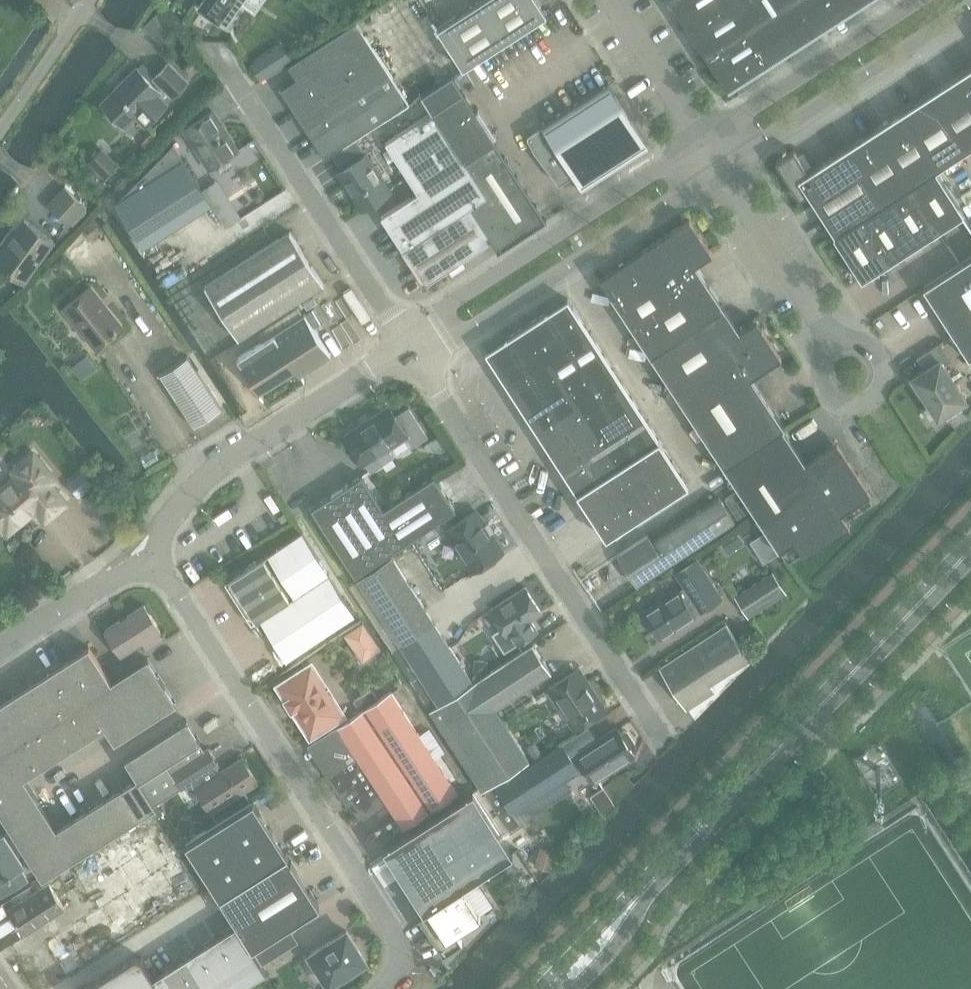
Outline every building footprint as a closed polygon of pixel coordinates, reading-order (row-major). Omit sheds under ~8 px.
[(200,6),(227,25),(245,0),(204,0),(200,6)] [(538,0),(480,0),(437,28),(463,68),(547,14),(538,0)] [(724,82),(851,0),(671,0),(724,82)] [(296,79),(280,90),(325,159),(332,154),(357,138),(410,104),(357,21),(288,66),(296,79)] [(261,57),(251,63),(262,79),(271,73),(261,57)] [(196,58),(186,66),(193,75),(204,67),(196,58)] [(137,68),(101,104),(125,127),(136,117),(145,127),(169,103),(167,100),(172,95),(173,95),(187,81),(169,63),(156,75),(143,62),(137,68)] [(956,76),(970,100),(970,66),(956,76)] [(418,192),(382,216),(381,217),(424,283),(490,240),(498,251),(546,219),(496,141),(452,74),(421,95),(432,112),(386,142),(418,192)] [(956,76),(929,93),(966,150),(970,147),(970,100),(956,76)] [(535,152),(558,182),(559,182),(559,183),(560,183),(560,182),(574,173),(583,186),(582,187),(583,188),(595,180),(595,179),(643,148),(649,144),(610,84),(609,82),(529,133),(528,133),(528,134),(527,134),(527,135),(527,136),(527,137),(527,138),(528,138),(535,152)] [(966,150),(929,93),(902,111),(939,168),(966,150)] [(212,110),(184,128),(210,168),(238,150),(212,110)] [(912,185),(935,170),(939,168),(902,111),(875,128),(912,185)] [(848,145),(885,202),(909,187),(912,185),(875,128),(848,145)] [(153,130),(142,142),(148,148),(159,136),(153,130)] [(357,138),(332,154),(342,170),(338,173),(362,210),(391,191),(367,154),(357,138)] [(173,145),(168,150),(115,202),(143,247),(211,204),(173,145)] [(799,198),(808,193),(834,235),(859,219),(884,203),(885,202),(848,145),(808,171),(794,149),(775,161),(799,198)] [(104,178),(118,163),(102,147),(88,161),(104,178)] [(938,230),(963,214),(964,214),(935,170),(912,185),(909,187),(938,230)] [(64,187),(48,204),(68,224),(84,206),(64,187)] [(884,203),(912,246),(938,230),(909,187),(885,202),(884,203)] [(912,246),(884,203),(859,219),(887,263),(912,246)] [(689,217),(643,248),(654,265),(655,264),(678,299),(707,280),(696,263),(713,252),(689,217)] [(2,248),(1,247),(0,249),(0,266),(5,269),(6,268),(23,281),(53,240),(24,219),(2,248)] [(833,236),(861,279),(887,263),(859,219),(834,235),(833,236)] [(290,231),(205,285),(238,338),(324,283),(290,231)] [(654,265),(643,248),(599,277),(633,328),(678,299),(655,264),(654,265)] [(63,254),(53,262),(59,268),(63,268),(69,263),(63,254)] [(968,357),(970,356),(970,256),(923,287),(968,357)] [(678,299),(633,328),(647,350),(721,301),(707,280),(678,299)] [(95,347),(103,341),(107,341),(114,336),(114,332),(122,326),(90,286),(64,308),(95,347)] [(614,369),(568,298),(486,351),(532,423),(578,494),(606,537),(688,484),(660,440),(614,369)] [(721,301),(647,350),(724,466),(783,427),(785,426),(775,411),(768,415),(745,380),(781,356),(761,326),(750,333),(745,326),(739,329),(721,301)] [(305,314),(237,358),(267,405),(305,381),(301,374),(331,355),(305,314)] [(951,359),(940,341),(916,357),(924,369),(912,377),(938,417),(944,413),(946,416),(947,417),(962,407),(962,406),(961,407),(959,403),(965,399),(943,364),(951,359)] [(194,425),(221,407),(222,407),(188,356),(161,374),(194,425)] [(389,406),(345,434),(365,464),(365,463),(371,471),(394,456),(388,448),(406,436),(413,446),(428,436),(409,407),(395,416),(389,406)] [(783,427),(724,466),(787,561),(802,551),(804,555),(850,524),(846,518),(872,501),(867,494),(871,492),(837,440),(805,461),(783,427)] [(442,451),(441,457),(445,463),(455,457),(448,447),(442,451)] [(0,528),(2,526),(8,532),(35,509),(44,520),(65,503),(49,484),(54,480),(33,454),(12,471),(16,476),(0,489),(0,528)] [(94,483),(82,469),(69,480),(81,494),(94,483)] [(434,475),(384,508),(362,475),(311,508),(355,575),(456,509),(434,475)] [(618,555),(637,585),(668,565),(735,521),(734,520),(723,503),(719,497),(652,541),(648,535),(618,555)] [(476,510),(446,530),(473,572),(503,552),(476,510)] [(302,532),(267,555),(294,596),(290,598),(263,557),(230,579),(257,621),(260,618),(287,658),(355,614),(302,532)] [(765,532),(751,541),(764,561),(778,552),(765,532)] [(497,707),(552,672),(533,642),(485,673),(474,681),(393,555),(357,578),(490,785),(530,759),(497,707)] [(695,559),(676,572),(685,586),(678,590),(678,589),(643,612),(661,638),(694,616),(694,615),(701,610),(701,611),(721,598),(695,559)] [(773,571),(736,595),(750,616),(787,592),(773,571)] [(525,587),(490,609),(502,628),(493,634),(505,651),(518,643),(537,631),(529,620),(542,612),(525,587)] [(159,632),(162,630),(145,604),(105,630),(122,656),(143,642),(147,649),(164,638),(159,632)] [(363,621),(344,633),(363,661),(382,649),(363,621)] [(728,624),(661,667),(688,708),(716,690),(711,683),(750,657),(728,624)] [(139,778),(142,776),(198,740),(200,739),(186,717),(124,757),(136,775),(56,827),(24,776),(104,725),(114,740),(175,701),(146,656),(110,679),(88,644),(0,701),(0,811),(11,829),(24,849),(43,877),(156,804),(139,778)] [(474,660),(473,672),(485,673),(487,661),(474,660)] [(311,663),(278,685),(286,699),(285,700),(292,711),(293,710),(311,736),(344,714),(311,663)] [(578,667),(548,686),(577,730),(606,710),(578,667)] [(371,689),(354,700),(361,711),(378,700),(371,689)] [(361,711),(337,727),(329,732),(323,767),(348,805),(353,801),(364,817),(386,802),(403,828),(457,792),(391,691),(378,700),(361,711)] [(617,727),(575,754),(593,782),(635,755),(632,750),(635,748),(636,744),(628,731),(624,730),(620,733),(617,727)] [(139,778),(156,804),(155,803),(191,780),(210,811),(258,781),(243,757),(220,771),(216,765),(218,763),(208,746),(204,749),(198,740),(142,776),(139,778)] [(535,741),(528,746),(536,759),(543,754),(535,741)] [(536,759),(495,785),(519,823),(546,806),(539,796),(580,770),(562,742),(543,754),(536,759)] [(604,786),(591,795),(602,810),(604,814),(606,817),(617,805),(615,802),(604,786)] [(472,790),(383,847),(424,911),(462,886),(463,885),(476,877),(513,853),(473,791),(473,790),(472,790)] [(252,947),(320,904),(253,800),(186,843),(213,884),(236,922),(252,947)] [(160,802),(58,868),(90,917),(78,926),(98,957),(213,884),(186,843),(160,802)] [(11,829),(4,833),(3,832),(0,834),(0,895),(27,877),(20,866),(24,863),(17,854),(24,849),(11,829)] [(540,850),(535,865),(550,869),(552,870),(553,867),(554,863),(556,855),(540,850)] [(424,911),(419,914),(443,952),(462,940),(456,930),(481,915),(480,915),(480,913),(493,905),(476,877),(463,885),(462,886),(424,911)] [(25,934),(65,908),(49,883),(9,909),(25,934)] [(81,988),(235,988),(244,983),(266,969),(262,963),(255,951),(252,947),(236,922),(153,976),(141,956),(134,955),(81,988)] [(289,929),(255,951),(262,963),(296,941),(289,929)] [(347,930),(309,953),(329,984),(343,975),(344,976),(353,970),(352,969),(366,960),(347,930)]
